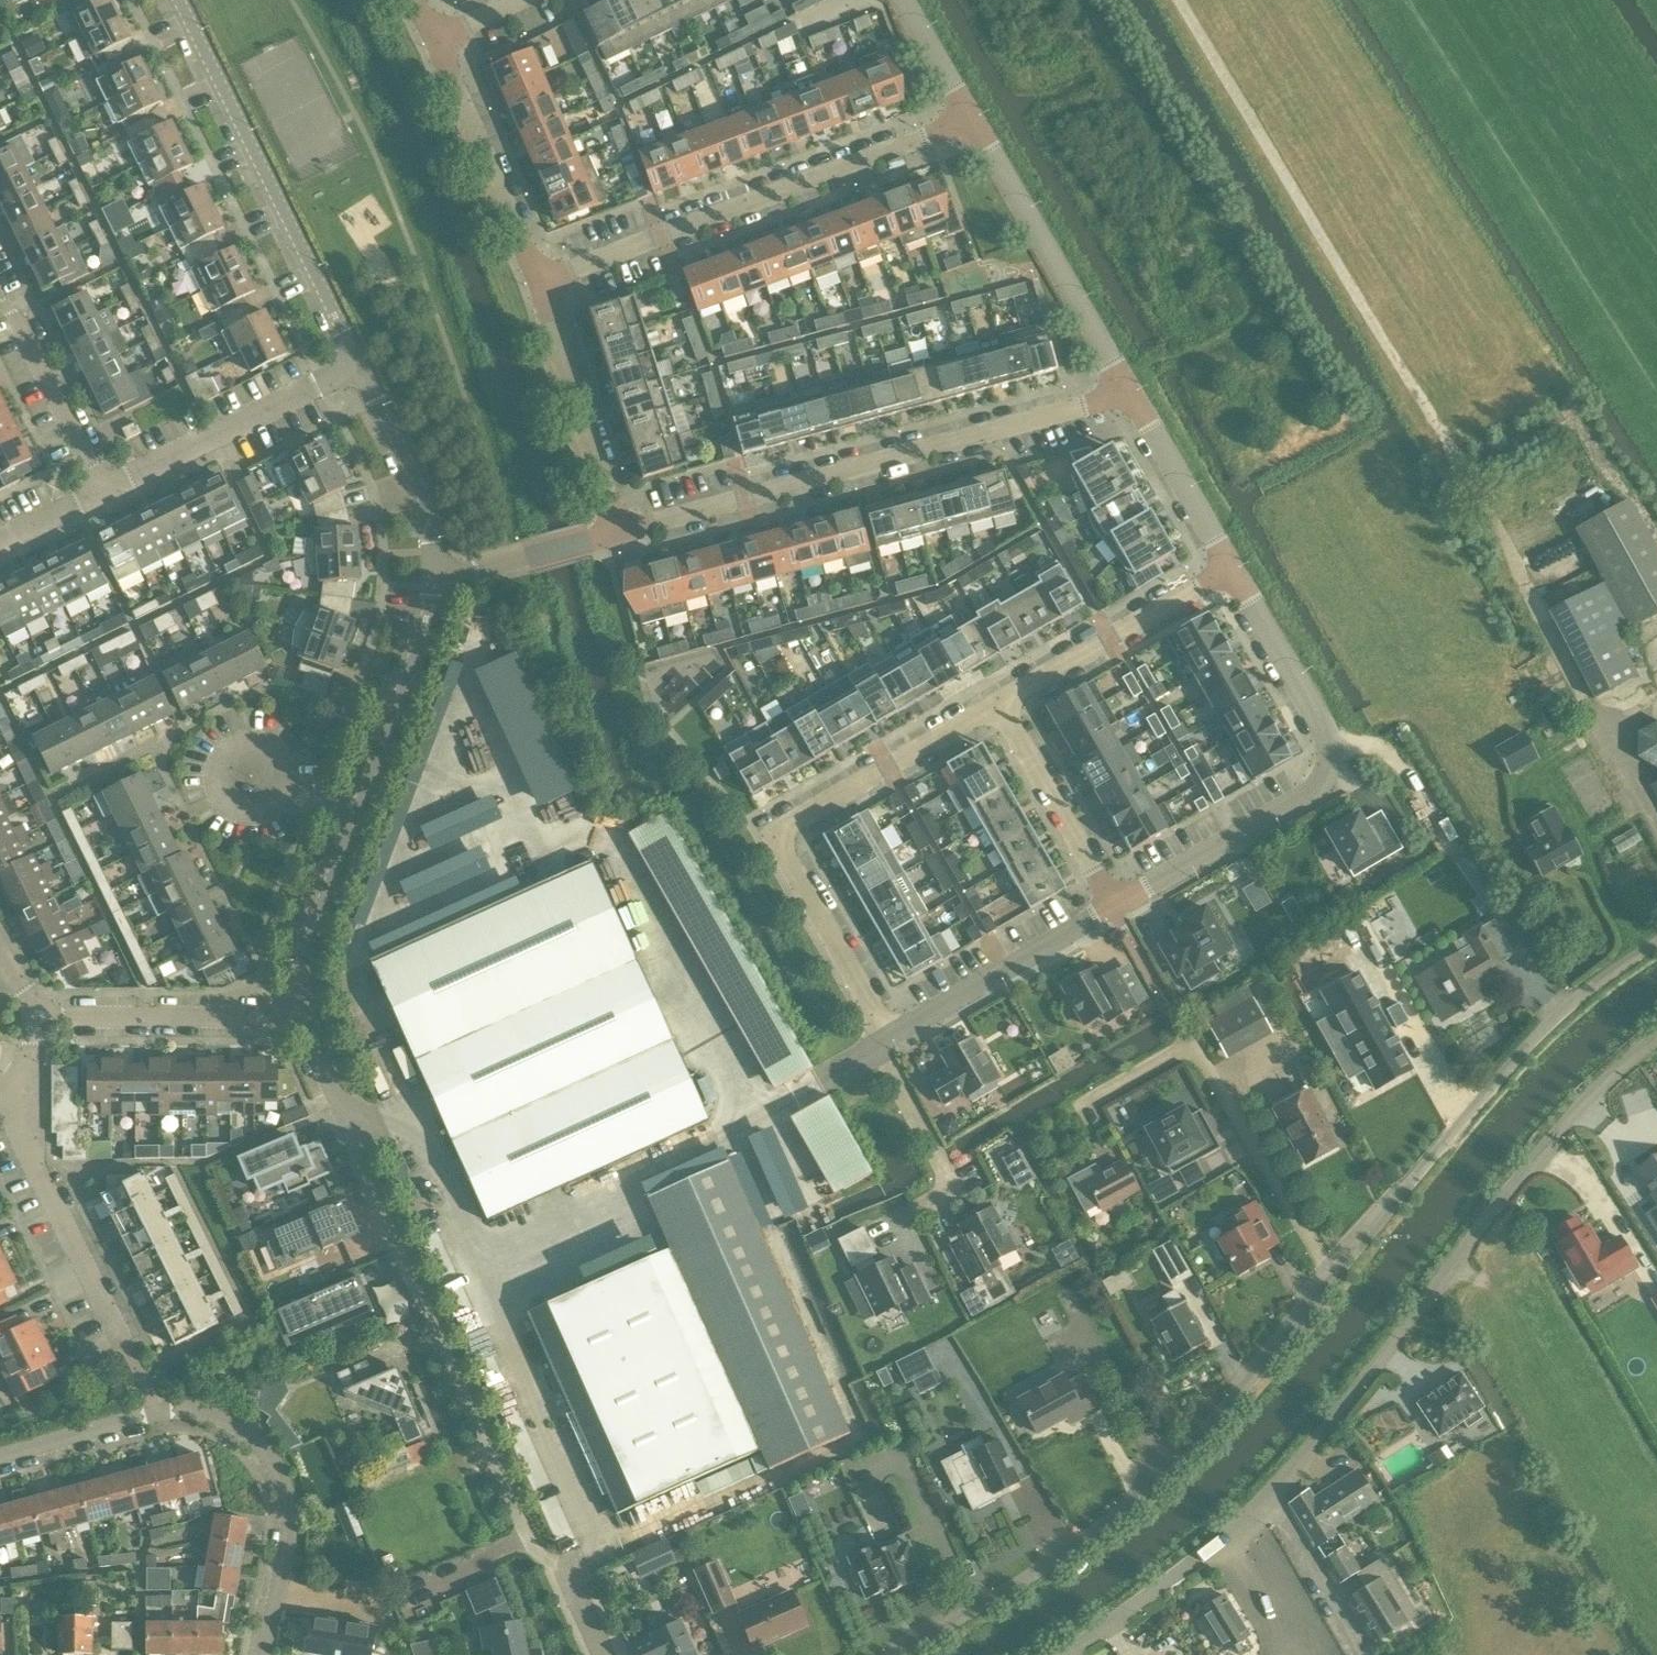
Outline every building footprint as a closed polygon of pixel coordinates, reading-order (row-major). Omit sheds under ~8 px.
[(64,6),(70,17),(74,15),(84,35),(120,18),(111,0),(102,0),(98,2),(97,0),(76,0),(64,6)] [(649,38),(630,0),(611,0),(605,3),(627,48),(649,38)] [(649,38),(670,28),(657,0),(630,0),(649,38)] [(670,28),(691,17),(683,0),(657,0),(670,28)] [(691,17),(713,7),(709,0),(683,0),(691,17)] [(809,7),(817,4),(815,0),(803,0),(791,6),(795,14),(809,7)] [(627,48),(605,3),(584,13),(583,11),(577,14),(595,51),(600,49),(605,59),(627,48)] [(774,25),(786,19),(782,10),(770,16),(774,25)] [(752,35),(774,25),(770,16),(748,27),(752,35)] [(857,32),(872,26),(868,16),(853,21),(857,32)] [(84,35),(75,40),(86,62),(91,59),(96,69),(109,62),(124,55),(119,45),(131,39),(120,18),(84,35)] [(569,39),(579,34),(573,20),(563,25),(569,39)] [(786,27),(772,34),(776,44),(790,37),(786,27)] [(837,27),(823,33),(827,43),(841,38),(837,27)] [(731,45),(744,39),(740,31),(727,37),(731,45)] [(812,49),(827,43),(823,33),(808,38),(812,49)] [(762,50),(776,44),(772,34),(757,40),(762,50)] [(33,37),(21,43),(29,59),(42,53),(33,37)] [(718,52),(731,45),(727,37),(714,43),(718,52)] [(541,73),(541,74),(552,70),(542,46),(492,68),(502,90),(541,73)] [(743,48),(729,54),(733,65),(747,58),(743,48)] [(891,49),(859,60),(863,71),(878,111),(879,111),(880,110),(901,102),(890,73),(898,70),(891,49)] [(2,57),(6,65),(18,59),(14,52),(2,57)] [(689,66),(701,60),(697,52),(684,58),(689,66)] [(719,71),(733,65),(729,54),(714,61),(719,71)] [(109,62),(96,69),(101,80),(97,82),(108,102),(151,81),(140,59),(129,65),(124,55),(109,62)] [(676,72),(689,66),(684,58),(671,64),(676,72)] [(22,67),(18,59),(6,65),(10,73),(22,67)] [(582,65),(589,79),(599,74),(592,60),(582,65)] [(646,87),(667,77),(663,68),(642,78),(646,87)] [(700,68),(686,75),(691,85),(705,78),(700,68)] [(842,79),(841,79),(856,119),(857,119),(878,111),(863,71),(842,79)] [(511,112),(550,95),(541,74),(541,73),(502,90),(511,112)] [(596,93),(606,89),(599,74),(589,79),(596,93)] [(677,92),(691,85),(686,75),(672,82),(677,92)] [(39,84),(44,94),(55,89),(60,87),(55,76),(39,84)] [(814,76),(792,84),(796,96),(811,136),(813,135),(833,127),(818,88),(814,76)] [(624,98),(646,87),(642,78),(620,89),(624,98)] [(820,87),(818,88),(833,127),(835,127),(853,120),(856,119),(841,79),(820,87)] [(151,81),(108,102),(118,124),(122,122),(126,132),(139,126),(155,118),(150,108),(162,102),(151,81)] [(18,91),(22,99),(34,93),(30,85),(18,91)] [(59,96),(55,89),(44,94),(49,106),(50,106),(56,103),(59,96)] [(662,99),(657,89),(643,96),(648,106),(662,99)] [(38,101),(34,93),(22,99),(26,107),(38,101)] [(550,95),(511,112),(521,134),(560,117),(550,95)] [(605,115),(616,110),(609,96),(599,100),(605,115)] [(648,106),(643,96),(629,103),(634,113),(648,106)] [(777,103),(774,104),(789,144),(792,143),(811,136),(796,96),(777,103)] [(755,111),(752,113),(766,152),(770,151),(789,144),(774,104),(755,111)] [(733,119),(729,121),(744,161),(748,159),(766,152),(752,113),(733,119)] [(530,156),(569,139),(560,117),(521,134),(530,156)] [(139,126),(126,132),(131,142),(128,144),(139,165),(182,144),(172,122),(160,128),(155,118),(139,126)] [(711,128),(707,129),(722,169),(726,167),(744,161),(729,121),(711,128)] [(617,144),(627,140),(622,125),(611,129),(617,144)] [(690,136),(685,137),(700,177),(705,175),(722,169),(707,129),(690,136)] [(21,135),(0,146),(0,180),(24,168),(35,163),(21,135)] [(685,137),(662,146),(677,186),(700,177),(685,137)] [(47,142),(53,154),(62,150),(56,138),(47,142)] [(569,139),(530,156),(539,175),(538,175),(539,178),(579,161),(578,160),(569,139)] [(627,140),(617,144),(622,158),(633,155),(627,140)] [(182,144),(139,165),(150,187),(152,185),(157,195),(186,181),(181,171),(193,165),(182,144)] [(662,146),(640,154),(655,194),(677,186),(662,146)] [(60,166),(68,162),(62,150),(53,154),(60,166)] [(549,199),(598,178),(588,156),(578,160),(579,161),(539,178),(549,199)] [(30,179),(24,168),(0,180),(0,203),(1,205),(35,189),(35,190),(43,186),(37,175),(30,179)] [(598,178),(549,199),(549,202),(550,201),(559,222),(608,201),(598,178)] [(68,183),(74,195),(83,191),(77,179),(68,183)] [(909,188),(907,188),(926,239),(946,231),(948,237),(964,231),(952,199),(939,204),(930,180),(909,188)] [(186,181),(157,195),(162,205),(159,207),(170,228),(213,207),(203,185),(191,191),(186,181)] [(638,200),(648,196),(643,182),(632,186),(638,200)] [(907,188),(885,197),(899,237),(903,248),(926,239),(907,188)] [(45,210),(35,190),(35,189),(1,205),(12,226),(45,210)] [(80,207),(89,203),(83,191),(74,195),(80,207)] [(882,198),(863,205),(867,217),(877,245),(899,237),(885,197),(882,198)] [(105,209),(102,211),(114,235),(114,234),(127,228),(116,204),(105,209)] [(863,205),(840,214),(855,254),(859,264),(881,255),(877,245),(867,217),(863,205)] [(213,207),(170,228),(181,250),(184,248),(189,258),(217,244),(212,234),(224,228),(213,207)] [(22,247),(55,230),(45,210),(12,226),(22,247)] [(840,214),(818,222),(833,262),(834,262),(855,254),(840,214)] [(88,225),(94,237),(103,232),(97,220),(88,225)] [(818,222),(796,230),(811,270),(810,271),(814,281),(837,272),(834,262),(833,262),(818,222)] [(75,246),(65,225),(55,230),(22,247),(32,268),(75,246)] [(796,230),(774,239),(788,279),(810,271),(811,270),(796,230)] [(100,249),(109,244),(103,232),(94,237),(100,249)] [(774,239),(751,247),(766,287),(788,279),(774,239)] [(217,244),(189,258),(194,268),(191,270),(201,291),(245,270),(234,248),(222,254),(217,244)] [(62,287),(89,274),(75,246),(32,268),(43,289),(59,281),(62,287)] [(751,247),(729,255),(744,295),(766,287),(751,247)] [(729,255),(707,264),(722,304),(744,295),(729,255)] [(947,273),(962,267),(958,256),(943,262),(947,273)] [(707,264),(684,272),(699,312),(722,304),(707,264)] [(245,270),(201,291),(212,313),(215,311),(220,321),(248,307),(243,297),(255,291),(245,270)] [(674,300),(685,297),(677,275),(666,279),(674,300)] [(1010,287),(1013,298),(1028,294),(1025,283),(1010,287)] [(120,288),(126,300),(134,296),(129,284),(120,288)] [(1013,298),(1010,287),(995,292),(998,302),(1013,298)] [(921,293),(924,304),(939,300),(936,289),(921,293)] [(63,331),(97,315),(86,293),(53,310),(63,331)] [(924,304),(921,293),(906,298),(909,308),(924,304)] [(147,301),(150,307),(154,315),(154,316),(166,309),(159,295),(147,301)] [(132,312),(140,308),(134,296),(126,300),(132,312)] [(965,300),(968,310),(983,306),(980,296),(965,300)] [(610,336),(643,326),(634,297),(591,311),(600,339),(610,336)] [(968,310),(965,300),(950,304),(953,314),(968,310)] [(875,306),(878,317),(893,313),(890,302),(875,306)] [(878,317),(875,306),(860,310),(863,321),(878,317)] [(248,307),(220,321),(225,331),(222,333),(233,355),(240,351),(240,350),(276,333),(265,311),(253,317),(248,307)] [(921,312),(923,320),(924,323),(938,319),(935,308),(921,312)] [(74,352),(119,329),(109,309),(97,315),(63,331),(74,352)] [(923,320),(921,312),(906,316),(909,327),(924,323),(923,320)] [(829,318),(832,329),(847,325),(844,314),(829,318)] [(682,321),(689,341),(700,337),(692,317),(682,321)] [(832,329),(829,318),(814,322),(817,333),(832,329)] [(876,324),(879,335),(893,331),(891,320),(876,324)] [(879,335),(876,324),(861,328),(864,339),(879,335)] [(1022,331),(1034,377),(1057,370),(1045,324),(1022,331)] [(149,325),(140,330),(146,342),(155,337),(149,325)] [(609,367),(624,363),(652,353),(643,326),(610,336),(600,339),(609,367)] [(786,342),(801,338),(798,327),(783,331),(786,342)] [(117,356),(129,350),(119,329),(74,352),(84,372),(117,356)] [(786,342),(783,331),(768,335),(770,346),(786,342)] [(999,337),(1012,383),(1034,377),(1022,331),(999,337)] [(831,336),(834,347),(849,343),(846,332),(831,336)] [(276,333),(240,350),(240,351),(251,372),(286,354),(276,333)] [(834,347),(831,336),(816,340),(819,351),(834,347)] [(155,337),(146,342),(152,354),(157,363),(166,359),(161,349),(155,337)] [(700,337),(689,341),(697,362),(707,358),(700,337)] [(980,353),(990,389),(1012,383),(999,337),(998,337),(977,343),(980,353)] [(737,343),(739,354),(755,350),(752,339),(737,343)] [(739,354),(737,343),(721,347),(724,358),(739,354)] [(955,349),(967,395),(990,389),(980,353),(977,343),(956,348),(955,349)] [(801,344),(786,348),(789,359),(804,355),(801,344)] [(772,352),(762,355),(765,366),(774,363),(789,359),(786,348),(772,352)] [(967,395),(955,349),(931,355),(933,365),(935,365),(945,401),(967,395)] [(637,389),(661,381),(652,353),(624,363),(609,367),(618,395),(637,389)] [(756,357),(742,360),(744,371),(759,367),(765,366),(762,355),(756,357)] [(94,393),(127,377),(127,376),(117,356),(84,372),(94,393)] [(742,360),(727,364),(730,375),(744,371),(742,360)] [(923,407),(913,371),(910,361),(889,367),(892,377),(890,377),(900,413),(923,407)] [(187,362),(182,365),(186,375),(196,370),(194,365),(187,362)] [(913,371),(923,407),(945,401),(935,365),(933,365),(913,371)] [(176,379),(170,367),(161,371),(167,384),(176,379)] [(865,373),(878,419),(900,413),(890,377),(892,377),(889,367),(865,373)] [(139,371),(127,376),(127,377),(94,393),(105,415),(122,406),(125,412),(152,398),(139,371)] [(198,405),(209,400),(220,395),(212,378),(199,379),(196,372),(185,378),(198,405)] [(707,397),(718,394),(712,373),(702,376),(707,397)] [(843,379),(855,425),(878,419),(865,373),(843,379)] [(669,379),(661,381),(637,389),(618,395),(627,422),(650,415),(670,409),(678,406),(669,379)] [(820,385),(833,431),(855,425),(843,379),(820,385)] [(798,391),(811,437),(833,431),(820,385),(798,391)] [(776,397),(788,443),(811,437),(798,391),(796,392),(776,397)] [(718,394),(707,397),(713,418),(724,415),(718,394)] [(10,416),(0,396),(0,421),(10,416)] [(788,443),(776,397),(755,403),(753,403),(766,450),(788,443)] [(766,450),(753,403),(730,410),(742,456),(766,450)] [(650,415),(627,422),(636,450),(664,441),(679,436),(670,409),(650,415)] [(20,437),(10,416),(0,421),(0,448),(20,437)] [(127,439),(141,432),(136,423),(122,429),(127,439)] [(688,465),(683,448),(695,444),(692,432),(679,436),(664,441),(636,450),(645,479),(688,465)] [(725,461),(735,458),(729,436),(719,439),(725,461)] [(5,488),(20,480),(14,468),(31,460),(20,437),(0,448),(0,477),(5,488)] [(288,463),(274,469),(283,489),(297,482),(334,464),(323,441),(286,459),(288,463)] [(1071,476),(1078,493),(1105,477),(1124,466),(1117,455),(1112,458),(1107,447),(1094,455),(1090,448),(1069,453),(1069,455),(1079,471),(1071,476)] [(334,464),(297,482),(309,506),(312,504),(314,511),(316,517),(338,511),(346,509),(341,490),(346,487),(334,464)] [(1024,481),(1033,476),(1027,465),(1016,468),(1024,481)] [(1087,515),(1093,511),(1111,501),(1136,486),(1124,466),(1105,477),(1078,493),(1087,515)] [(981,478),(990,511),(992,519),(1016,512),(1013,502),(1024,499),(1014,480),(1007,481),(1004,471),(981,478)] [(246,519),(231,490),(227,492),(219,475),(198,486),(211,511),(215,520),(221,531),(246,519)] [(249,506),(262,500),(250,476),(237,483),(249,506)] [(992,519),(990,511),(981,478),(958,484),(969,525),(992,519)] [(935,490),(946,531),(969,525),(958,484),(935,490)] [(215,520),(211,511),(198,486),(178,496),(186,511),(201,541),(221,531),(215,520)] [(1101,540),(1145,515),(1131,490),(1136,487),(1136,486),(1111,501),(1093,511),(1087,515),(1092,528),(1101,540)] [(912,496),(916,511),(923,537),(946,531),(935,490),(912,496)] [(186,511),(178,496),(158,506),(161,511),(175,540),(181,551),(201,541),(186,511)] [(923,537),(916,511),(912,496),(889,503),(891,511),(900,543),(923,537)] [(248,508),(261,533),(276,526),(263,501),(248,508)] [(1656,614),(1656,557),(1626,501),(1578,528),(1634,627),(1656,614)] [(900,543),(891,511),(889,503),(865,509),(876,550),(900,543)] [(175,540),(161,511),(158,506),(146,511),(138,516),(160,561),(181,551),(175,540)] [(306,539),(304,557),(358,554),(357,528),(351,528),(347,511),(346,509),(338,511),(316,517),(319,530),(315,530),(316,538),(306,539)] [(845,558),(844,559),(847,569),(872,563),(858,511),(834,517),(845,558)] [(1145,515),(1101,540),(1116,559),(1138,546),(1162,532),(1156,521),(1151,524),(1145,515)] [(160,561),(138,516),(118,525),(135,559),(140,571),(160,561)] [(1054,534),(1063,529),(1056,516),(1047,522),(1054,534)] [(822,565),(844,559),(845,558),(834,517),(832,518),(811,524),(822,565)] [(822,565),(811,524),(788,530),(799,571),(822,565)] [(135,559),(118,525),(97,536),(105,551),(102,552),(117,583),(140,571),(135,559)] [(799,571),(788,530),(765,536),(776,577),(799,571)] [(1174,554),(1162,532),(1138,546),(1116,559),(1127,573),(1128,573),(1128,572),(1135,569),(1145,586),(1163,575),(1157,564),(1174,554)] [(776,577),(765,536),(742,542),(753,583),(776,577)] [(1030,538),(1018,545),(1024,554),(1036,547),(1030,538)] [(84,542),(63,552),(85,596),(108,585),(103,574),(100,575),(84,542)] [(753,583),(742,542),(719,549),(730,590),(753,583)] [(981,560),(995,552),(989,542),(976,550),(981,560)] [(1068,559),(1077,554),(1071,542),(1061,547),(1068,559)] [(1012,561),(1024,554),(1018,545),(1006,551),(1012,561)] [(258,546),(235,558),(236,561),(240,568),(264,556),(258,546)] [(730,590),(719,549),(696,555),(707,596),(730,590)] [(85,596),(63,552),(43,562),(65,606),(85,596)] [(358,554),(304,557),(309,575),(318,575),(319,583),(323,582),(321,596),(352,600),(355,580),(360,580),(358,554)] [(954,562),(960,572),(974,564),(968,554),(954,562)] [(1077,554),(1068,559),(1075,571),(1084,566),(1077,554)] [(707,596),(696,555),(676,560),(673,560),(685,602),(707,596)] [(685,602),(673,560),(651,567),(662,608),(661,608),(664,619),(688,612),(685,602)] [(236,561),(224,566),(228,574),(240,568),(236,561)] [(977,568),(983,578),(995,571),(989,561),(977,568)] [(1040,583),(1061,619),(1072,612),(1070,608),(1080,602),(1056,561),(1034,574),(1039,583),(1040,583)] [(65,606),(43,562),(23,572),(44,616),(65,606)] [(960,572),(954,562),(941,570),(947,580),(960,572)] [(648,567),(648,568),(627,574),(638,615),(639,614),(641,625),(664,619),(661,608),(662,608),(651,567),(648,567)] [(983,578),(977,568),(956,580),(962,590),(983,578)] [(44,616),(23,572),(3,582),(19,616),(25,628),(26,628),(25,626),(44,616)] [(253,586),(251,572),(233,580),(233,583),(253,586)] [(208,575),(196,580),(200,588),(211,582),(208,575)] [(925,577),(910,581),(913,592),(928,588),(925,577)] [(196,580),(184,586),(188,594),(200,588),(196,580)] [(898,596),(913,592),(910,581),(895,585),(898,596)] [(3,582),(0,583),(0,627),(5,638),(25,628),(19,616),(3,582)] [(1041,631),(1042,630),(1039,625),(1047,621),(1050,625),(1061,619),(1040,583),(1039,583),(1020,595),(1041,631)] [(1629,629),(1604,583),(1549,612),(1595,699),(1638,676),(1617,636),(1629,629)] [(948,585),(936,592),(941,601),(953,594),(948,585)] [(212,591),(204,596),(210,609),(219,605),(212,591)] [(855,596),(858,607),(873,603),(870,592),(855,596)] [(924,595),(926,606),(938,603),(941,601),(936,592),(924,595)] [(168,594),(156,600),(160,608),(171,602),(168,594)] [(1041,631),(1020,595),(1000,606),(999,606),(1020,643),(1031,636),(1028,632),(1037,627),(1039,631),(1041,631)] [(1099,612),(1108,607),(1101,595),(1092,600),(1099,612)] [(204,596),(195,600),(202,613),(210,609),(204,596)] [(304,612),(294,628),(346,646),(354,621),(349,620),(352,600),(321,596),(319,609),(315,608),(313,616),(304,612)] [(858,607),(855,596),(840,600),(843,611),(858,607)] [(156,600),(132,612),(136,620),(160,608),(156,600)] [(894,614),(894,615),(907,611),(904,601),(891,605),(894,614)] [(198,615),(191,602),(183,606),(189,619),(198,615)] [(999,606),(1000,606),(997,602),(975,614),(978,619),(979,618),(999,654),(999,655),(1001,654),(998,649),(1006,644),(1009,649),(1020,643),(999,606)] [(809,608),(812,619),(827,615),(824,604),(809,608)] [(894,614),(891,605),(878,608),(881,619),(894,615),(894,614)] [(812,619),(809,608),(794,612),(797,623),(812,619)] [(261,618),(241,611),(250,630),(261,618)] [(153,621),(152,622),(159,636),(160,636),(168,631),(168,630),(176,626),(170,613),(153,621)] [(857,614),(844,617),(847,628),(860,624),(857,614)] [(1178,659),(1220,635),(1208,614),(1166,638),(1178,659)] [(124,615),(100,627),(101,628),(105,636),(116,630),(128,624),(124,615)] [(979,666),(958,630),(950,616),(930,628),(958,678),(959,678),(957,673),(965,668),(968,673),(979,666)] [(764,621),(766,632),(782,628),(779,617),(764,621)] [(844,617),(831,621),(833,631),(847,628),(844,617)] [(979,618),(978,619),(958,630),(979,666),(990,660),(987,655),(996,651),(998,655),(999,655),(999,654),(979,618)] [(728,621),(715,624),(718,633),(721,644),(736,640),(733,629),(731,630),(728,621)] [(766,632),(764,621),(748,625),(751,636),(766,632)] [(152,622),(139,628),(147,642),(159,636),(152,622)] [(797,630),(797,632),(799,640),(813,637),(810,626),(797,630)] [(89,633),(81,637),(85,645),(93,641),(105,636),(101,628),(89,633)] [(294,628),(292,647),(301,650),(298,657),(302,659),(298,671),(306,674),(300,689),(323,697),(328,682),(329,682),(334,669),(337,671),(346,646),(294,628)] [(958,678),(930,628),(909,640),(938,690),(949,684),(946,679),(954,674),(957,679),(958,678)] [(799,640),(797,632),(797,630),(783,634),(773,637),(775,647),(786,644),(799,640)] [(131,631),(110,642),(115,651),(119,660),(140,649),(131,631)] [(249,633),(227,644),(244,678),(266,667),(249,633)] [(718,633),(703,637),(706,648),(721,644),(718,633)] [(1195,677),(1232,656),(1220,635),(1178,659),(1179,660),(1183,657),(1195,677)] [(775,647),(773,637),(763,639),(749,643),(750,647),(752,653),(765,650),(775,647)] [(938,690),(909,640),(908,641),(909,643),(890,654),(892,656),(891,657),(917,702),(918,701),(916,696),(924,692),(926,697),(938,690)] [(72,642),(60,648),(64,655),(76,650),(72,642)] [(110,642),(96,649),(101,658),(115,651),(110,642)] [(672,646),(675,657),(690,652),(687,642),(672,646)] [(752,653),(750,647),(749,643),(736,647),(738,657),(752,653)] [(227,644),(206,654),(223,689),(244,678),(227,644)] [(675,657),(672,646),(657,650),(660,661),(675,657)] [(60,648),(41,657),(45,665),(64,655),(60,648)] [(206,654),(185,665),(202,699),(223,689),(206,654)] [(82,655),(70,662),(75,671),(87,665),(82,655)] [(1244,676),(1232,656),(1195,677),(1206,698),(1244,676)] [(917,702),(891,657),(871,668),(870,669),(879,683),(896,714),(908,707),(905,703),(913,698),(916,703),(917,702)] [(31,661),(19,667),(23,675),(35,669),(31,661)] [(70,662),(57,668),(61,677),(75,671),(70,662)] [(896,714),(879,683),(870,669),(871,668),(868,664),(847,676),(876,726),(877,725),(874,720),(883,716),(885,720),(896,714)] [(185,665),(163,676),(180,710),(202,699),(185,665)] [(1145,665),(1136,670),(1142,680),(1151,675),(1145,665)] [(12,681),(23,675),(19,667),(8,673),(12,681)] [(1131,674),(1130,674),(1122,679),(1127,688),(1136,683),(1131,674)] [(42,675),(30,681),(35,691),(47,684),(42,675)] [(1156,685),(1151,675),(1142,680),(1147,690),(1148,690),(1156,685)] [(876,726),(847,676),(827,688),(855,737),(867,731),(864,726),(872,722),(875,726),(876,726)] [(1218,718),(1256,697),(1244,676),(1206,698),(1218,718)] [(154,678),(134,688),(151,724),(172,714),(154,678)] [(726,678),(716,687),(717,687),(722,696),(733,686),(726,678)] [(129,680),(109,690),(111,693),(114,698),(131,734),(151,724),(134,688),(129,680)] [(30,681),(16,688),(21,697),(35,691),(30,681)] [(1142,693),(1136,683),(1127,688),(1133,698),(1142,693)] [(1083,685),(1046,707),(1058,728),(1095,707),(1095,706),(1084,686),(1083,685)] [(716,687),(698,704),(703,713),(704,713),(722,696),(716,687)] [(855,737),(827,688),(806,700),(835,749),(836,749),(833,744),(841,739),(844,744),(855,737)] [(109,690),(89,700),(93,708),(111,744),(131,734),(114,698),(111,693),(109,690)] [(1267,717),(1256,697),(1218,718),(1230,738),(1225,741),(1226,742),(1267,717)] [(835,749),(806,700),(786,712),(793,725),(814,761),(825,755),(823,750),(831,745),(834,750),(835,749)] [(1095,707),(1058,728),(1070,749),(1116,722),(1105,702),(1095,707)] [(1169,706),(1160,711),(1160,712),(1165,721),(1174,716),(1169,706)] [(93,708),(73,718),(91,754),(111,744),(93,708)] [(793,725),(786,712),(765,723),(772,736),(780,750),(794,773),(795,772),(792,768),(800,763),(803,768),(814,761),(793,725)] [(1154,715),(1145,720),(1151,730),(1160,724),(1154,715)] [(1180,726),(1174,716),(1165,721),(1171,731),(1180,726)] [(1279,738),(1267,717),(1226,742),(1237,762),(1279,738)] [(73,718),(53,728),(71,764),(91,754),(73,718)] [(49,719),(22,732),(27,743),(33,740),(50,774),(71,764),(53,728),(49,719)] [(1116,722),(1070,749),(1082,770),(1119,748),(1108,728),(1117,723),(1116,722)] [(794,773),(780,750),(772,736),(765,723),(744,735),(752,749),(760,762),(773,785),(784,779),(781,774),(790,769),(792,774),(794,773)] [(1165,734),(1160,724),(1151,730),(1157,739),(1165,734)] [(11,727),(10,728),(1,732),(7,744),(16,740),(17,739),(11,727)] [(1525,734),(1496,750),(1510,775),(1539,759),(1525,734)] [(773,785),(760,762),(752,749),(744,735),(723,748),(749,793),(759,787),(762,791),(773,785)] [(1292,759),(1279,738),(1237,762),(1250,784),(1292,759)] [(16,740),(7,744),(17,764),(26,760),(27,759),(17,739),(16,740)] [(1172,745),(1163,750),(1175,771),(1184,766),(1172,745)] [(977,747),(946,765),(958,786),(989,768),(990,769),(995,766),(988,754),(982,757),(977,747)] [(1192,747),(1184,752),(1184,753),(1189,762),(1198,757),(1192,747)] [(1119,748),(1082,770),(1094,790),(1131,769),(1119,748)] [(1207,774),(1198,757),(1189,762),(1199,779),(1207,774)] [(719,781),(730,774),(723,763),(712,769),(719,781)] [(30,766),(20,771),(26,784),(36,780),(36,779),(37,779),(30,766)] [(1189,775),(1184,766),(1175,771),(1180,780),(1189,775)] [(958,786),(946,792),(958,813),(970,806),(1006,786),(999,775),(994,777),(990,769),(989,768),(958,786)] [(1131,769),(1094,790),(1105,811),(1143,789),(1131,769)] [(103,792),(93,797),(103,818),(113,813),(149,795),(139,775),(103,792)] [(36,780),(26,784),(36,804),(45,799),(36,780)] [(911,801),(920,796),(913,783),(904,789),(911,801)] [(1006,786),(970,806),(981,827),(1013,809),(1013,811),(1018,808),(1017,805),(1012,808),(1007,800),(1012,797),(1006,786)] [(1143,789),(1105,811),(1117,831),(1164,804),(1163,804),(1154,809),(1143,789)] [(1218,790),(1209,796),(1208,796),(1214,804),(1223,799),(1218,790)] [(889,797),(896,810),(905,804),(898,792),(889,797)] [(0,796),(0,821),(5,819),(16,813),(10,802),(6,793),(0,796)] [(149,795),(113,813),(123,833),(159,816),(149,795)] [(1202,798),(1193,803),(1199,813),(1208,808),(1202,798)] [(46,824),(55,819),(45,799),(36,804),(46,824)] [(1164,804),(1117,831),(1130,853),(1176,826),(1164,804)] [(70,808),(62,813),(69,828),(78,824),(70,808)] [(1553,808),(1514,830),(1541,878),(1583,855),(1568,829),(1565,831),(1553,808)] [(868,809),(827,833),(833,843),(828,846),(834,857),(835,859),(840,855),(840,854),(847,850),(870,837),(880,831),(868,809)] [(1013,809),(981,827),(993,848),(1030,827),(1023,816),(1018,819),(1013,811),(1013,809)] [(921,819),(928,831),(937,825),(930,813),(921,819)] [(1402,849),(1381,813),(1364,824),(1358,814),(1326,832),(1353,878),(1402,849)] [(159,816),(123,833),(133,853),(169,836),(159,816)] [(26,834),(22,825),(11,830),(5,819),(0,821),(0,846),(26,834)] [(65,839),(55,819),(46,824),(56,844),(65,839)] [(906,827),(913,839),(922,834),(915,822),(906,827)] [(944,837),(937,825),(928,831),(935,843),(944,837)] [(1030,827),(993,848),(1005,868),(1036,851),(1037,852),(1042,849),(1041,846),(1036,849),(1031,841),(1036,838),(1030,827)] [(845,864),(839,867),(846,878),(859,870),(882,857),(892,852),(880,831),(870,837),(847,850),(840,854),(840,855),(845,864)] [(0,846),(0,871),(25,859),(20,848),(30,842),(26,834),(0,846)] [(83,834),(74,838),(82,853),(91,849),(83,834)] [(920,851),(929,846),(922,834),(913,839),(920,851)] [(169,836),(133,853),(143,874),(149,871),(179,856),(178,855),(169,836)] [(75,860),(65,839),(56,844),(66,864),(75,860)] [(91,849),(82,853),(92,874),(101,869),(91,849)] [(1036,851),(1005,868),(1017,889),(1053,868),(1047,857),(1042,860),(1037,852),(1036,851)] [(143,874),(137,877),(147,897),(159,891),(194,873),(184,852),(178,855),(179,856),(149,871),(143,874)] [(859,870),(846,878),(852,889),(858,886),(863,894),(857,897),(858,900),(864,896),(863,895),(871,891),(894,878),(903,872),(904,872),(892,852),(882,857),(859,870)] [(0,871),(0,875),(4,882),(0,884),(0,888),(3,895),(53,871),(48,862),(38,867),(32,855),(25,859),(0,871)] [(937,881),(946,875),(934,855),(925,860),(937,881)] [(945,860),(952,872),(961,867),(954,855),(945,860)] [(487,1221),(709,1121),(591,861),(369,961),(487,1221)] [(968,879),(961,867),(952,872),(958,884),(968,879)] [(1053,868),(1017,889),(1029,910),(1061,892),(1055,882),(1060,879),(1053,868)] [(53,871),(3,895),(8,905),(13,903),(18,913),(52,896),(46,885),(57,880),(53,871)] [(869,905),(863,908),(870,919),(883,911),(915,893),(903,872),(894,878),(871,891),(863,895),(864,896),(869,905)] [(159,891),(147,897),(156,917),(168,911),(204,893),(194,873),(159,891)] [(103,875),(95,880),(102,894),(111,890),(103,875)] [(944,893),(953,887),(946,875),(937,881),(944,893)] [(111,890),(102,894),(109,908),(117,903),(111,890)] [(204,893),(168,911),(178,931),(214,913),(204,893)] [(883,911),(870,919),(876,930),(882,927),(886,935),(881,938),(882,941),(888,938),(887,936),(895,932),(918,919),(927,913),(926,912),(915,893),(883,911)] [(23,923),(18,925),(23,935),(72,911),(73,912),(82,907),(78,899),(58,908),(57,907),(52,896),(18,913),(23,923)] [(984,908),(977,896),(968,901),(975,913),(984,908)] [(960,922),(970,916),(963,904),(953,909),(960,922)] [(1232,946),(1225,933),(1221,936),(1204,908),(1201,910),(1199,907),(1183,917),(1185,920),(1181,922),(1185,927),(1173,934),(1175,938),(1160,946),(1178,976),(1180,975),(1190,992),(1220,974),(1212,960),(1229,950),(1228,949),(1232,946)] [(72,911),(23,935),(28,945),(33,943),(39,954),(43,951),(72,936),(71,936),(66,925),(77,920),(73,912),(72,911)] [(214,913),(178,931),(188,951),(224,933),(214,913)] [(124,917),(115,921),(122,934),(130,930),(130,929),(124,917)] [(990,917),(980,922),(988,934),(997,929),(990,917)] [(893,946),(887,949),(893,960),(907,953),(930,939),(918,919),(895,932),(887,936),(888,938),(893,946)] [(1459,955),(1420,977),(1428,990),(1436,986),(1453,1014),(1461,1009),(1463,1013),(1468,1010),(1465,1007),(1484,996),(1474,981),(1501,965),(1489,943),(1502,935),(1493,921),(1480,928),(1464,938),(1470,948),(1459,955)] [(982,938),(975,925),(966,931),(973,943),(982,938)] [(72,936),(43,951),(54,974),(66,968),(72,980),(88,972),(82,960),(88,957),(81,943),(91,938),(87,928),(71,936),(72,936)] [(130,930),(122,934),(128,946),(136,942),(130,930)] [(224,933),(188,951),(199,972),(202,970),(206,980),(207,981),(231,970),(226,959),(231,956),(234,954),(224,933)] [(907,953),(893,960),(900,971),(905,969),(910,979),(952,955),(939,934),(930,939),(907,953)] [(144,956),(135,961),(141,974),(150,970),(144,956)] [(150,970),(141,974),(147,986),(156,982),(150,970)] [(1081,976),(1062,987),(1073,1006),(1071,1011),(1076,1020),(1081,1021),(1083,1024),(1100,1015),(1105,1022),(1119,1014),(1134,1005),(1146,998),(1139,985),(1127,992),(1115,972),(1101,980),(1096,973),(1084,980),(1081,976)] [(1358,974),(1322,994),(1333,1014),(1348,1041),(1384,1021),(1377,1008),(1379,1006),(1378,1005),(1376,1006),(1373,1001),(1375,999),(1374,998),(1372,999),(1358,974)] [(1222,1052),(1268,1026),(1253,999),(1207,1025),(1222,1052)] [(1399,1003),(1386,1010),(1391,1020),(1404,1013),(1399,1003)] [(1409,1022),(1404,1013),(1391,1020),(1396,1029),(1409,1022)] [(1394,1038),(1384,1021),(1348,1041),(1365,1072),(1374,1088),(1411,1068),(1398,1045),(1400,1043),(1399,1042),(1397,1044),(1394,1040),(1397,1038),(1396,1037),(1394,1038)] [(994,1077),(997,1075),(987,1058),(984,1060),(972,1039),(942,1056),(950,1071),(944,1075),(942,1072),(928,1080),(943,1105),(963,1093),(965,1097),(995,1079),(994,1077)] [(1062,1051),(1049,1059),(1059,1075),(1071,1067),(1062,1051)] [(111,1115),(111,1059),(93,1059),(93,1067),(86,1067),(86,1102),(100,1102),(100,1115),(111,1115)] [(135,1102),(135,1067),(129,1067),(129,1059),(111,1059),(111,1115),(121,1115),(121,1102),(135,1102)] [(158,1080),(158,1059),(140,1059),(140,1067),(135,1067),(135,1102),(148,1102),(148,1115),(158,1115),(158,1080)] [(182,1115),(182,1067),(176,1067),(176,1059),(158,1059),(158,1080),(158,1115),(169,1115),(182,1115)] [(206,1115),(206,1059),(188,1059),(188,1067),(182,1067),(182,1115),(195,1115),(206,1115)] [(230,1102),(229,1067),(224,1067),(224,1059),(206,1059),(206,1115),(230,1115),(230,1102)] [(229,1067),(230,1102),(243,1102),(243,1115),(253,1115),(253,1059),(235,1059),(235,1067),(229,1067)] [(271,1067),(271,1059),(253,1059),(253,1115),(264,1115),(264,1102),(278,1102),(278,1100),(297,1092),(288,1070),(278,1070),(278,1067),(271,1067)] [(51,1080),(78,1080),(78,1066),(51,1066),(51,1080)] [(1327,1073),(1314,1080),(1318,1089),(1331,1081),(1327,1073)] [(51,1093),(78,1093),(78,1080),(51,1080),(51,1093)] [(1305,1162),(1337,1144),(1315,1104),(1317,1103),(1309,1089),(1273,1109),(1290,1139),(1292,1138),(1305,1162)] [(78,1093),(51,1093),(51,1106),(78,1106),(78,1093)] [(303,1105),(279,1115),(284,1127),(308,1118),(303,1105)] [(51,1120),(78,1119),(78,1106),(51,1106),(51,1120)] [(1205,1178),(1196,1161),(1219,1149),(1199,1112),(1188,1118),(1184,1110),(1166,1119),(1164,1116),(1147,1126),(1148,1129),(1145,1130),(1169,1175),(1179,1170),(1187,1187),(1205,1178)] [(78,1119),(51,1120),(51,1133),(57,1133),(78,1133),(78,1132),(78,1119)] [(947,1120),(939,1125),(946,1139),(960,1131),(955,1122),(947,1120)] [(242,1131),(231,1131),(231,1138),(232,1147),(243,1143),(242,1131)] [(78,1132),(78,1133),(57,1133),(57,1147),(62,1147),(62,1146),(87,1146),(87,1132),(78,1132)] [(254,1177),(260,1192),(276,1185),(279,1193),(286,1190),(287,1194),(309,1185),(308,1181),(330,1171),(321,1149),(300,1158),(292,1137),(239,1160),(248,1180),(254,1177)] [(205,1144),(205,1147),(205,1158),(230,1148),(230,1144),(205,1144)] [(62,1146),(62,1147),(62,1160),(86,1160),(87,1146),(62,1146)] [(158,1159),(158,1147),(144,1147),(144,1159),(158,1159)] [(158,1159),(172,1158),(173,1158),(173,1147),(158,1147),(158,1159)] [(191,1158),(194,1158),(205,1158),(205,1147),(191,1147),(191,1158)] [(1638,1173),(1650,1191),(1656,1202),(1656,1161),(1638,1173)] [(850,1435),(728,1162),(647,1198),(670,1249),(526,1313),(617,1515),(760,1451),(769,1471),(850,1435)] [(1138,1190),(1123,1163),(1100,1175),(1097,1171),(1090,1168),(1067,1180),(1085,1213),(1099,1205),(1101,1210),(1138,1190)] [(106,1192),(143,1174),(141,1170),(119,1170),(119,1176),(106,1176),(106,1192)] [(110,1217),(153,1195),(152,1192),(147,1182),(143,1174),(106,1192),(99,1195),(103,1203),(109,1214),(110,1217)] [(169,1187),(178,1183),(174,1174),(165,1179),(169,1187)] [(173,1196),(182,1191),(178,1183),(169,1187),(173,1196)] [(173,1196),(179,1206),(187,1202),(182,1191),(173,1196)] [(121,1238),(164,1217),(163,1214),(158,1203),(153,1195),(110,1217),(114,1225),(120,1236),(121,1238)] [(1262,1244),(1275,1236),(1254,1200),(1228,1215),(1236,1228),(1218,1239),(1213,1242),(1223,1259),(1228,1256),(1239,1275),(1269,1257),(1262,1244)] [(179,1206),(184,1217),(193,1213),(187,1202),(179,1206)] [(1651,1210),(1645,1214),(1656,1233),(1656,1206),(1651,1210)] [(341,1240),(356,1233),(347,1211),(332,1217),(328,1210),(327,1207),(308,1216),(309,1219),(276,1233),(279,1240),(269,1244),(279,1268),(313,1254),(312,1250),(321,1246),(322,1250),(342,1242),(341,1240)] [(966,1236),(951,1245),(958,1257),(971,1280),(974,1279),(978,1287),(975,1288),(960,1296),(971,1316),(986,1308),(1014,1292),(1003,1272),(1001,1274),(996,1266),(999,1265),(996,1260),(1015,1249),(1013,1246),(1018,1243),(1009,1226),(1004,1229),(992,1208),(985,1212),(982,1208),(965,1217),(967,1222),(960,1226),(966,1236)] [(184,1217),(190,1228),(198,1224),(193,1213),(184,1217)] [(131,1260),(175,1238),(174,1236),(168,1225),(164,1217),(121,1238),(125,1247),(130,1258),(131,1260)] [(247,1218),(237,1222),(242,1233),(252,1229),(247,1218)] [(1583,1229),(1576,1218),(1553,1231),(1560,1243),(1556,1245),(1580,1285),(1600,1273),(1607,1285),(1636,1268),(1618,1237),(1600,1248),(1587,1227),(1583,1229)] [(190,1228),(195,1239),(204,1235),(198,1224),(190,1228)] [(839,1241),(852,1266),(856,1265),(861,1275),(857,1276),(877,1316),(900,1304),(904,1312),(929,1299),(916,1272),(903,1279),(892,1259),(876,1267),(871,1257),(876,1255),(863,1229),(839,1241)] [(195,1239),(200,1250),(209,1246),(204,1235),(195,1239)] [(142,1281),(185,1260),(185,1258),(179,1247),(175,1238),(131,1260),(136,1268),(141,1279),(142,1281)] [(1171,1240),(1153,1251),(1173,1285),(1191,1274),(1171,1240)] [(1060,1248),(1057,1257),(1062,1266),(1077,1258),(1069,1243),(1060,1248)] [(200,1250),(206,1261),(214,1257),(209,1246),(200,1250)] [(206,1261),(211,1272),(220,1268),(214,1257),(206,1261)] [(153,1302),(196,1281),(195,1280),(190,1269),(185,1260),(142,1281),(147,1290),(152,1301),(153,1302)] [(0,1266),(0,1305),(19,1296),(13,1285),(16,1283),(6,1263),(0,1266)] [(211,1272),(217,1283),(225,1279),(220,1268),(211,1272)] [(369,1303),(358,1277),(277,1311),(288,1338),(369,1303)] [(217,1283),(222,1294),(231,1290),(225,1279),(217,1283)] [(163,1324),(207,1303),(206,1302),(201,1291),(196,1281),(153,1302),(157,1312),(163,1323),(163,1324)] [(222,1294),(227,1305),(236,1300),(231,1290),(222,1294)] [(1182,1301),(1175,1290),(1163,1297),(1170,1308),(1151,1319),(1156,1328),(1153,1330),(1161,1343),(1164,1341),(1175,1360),(1208,1341),(1184,1300),(1182,1301)] [(227,1305),(233,1316),(242,1312),(236,1300),(227,1305)] [(174,1345),(217,1324),(212,1313),(207,1303),(163,1324),(168,1334),(174,1345)] [(44,1341),(35,1321),(32,1322),(27,1311),(0,1325),(0,1362),(44,1341)] [(0,1362),(0,1368),(15,1399),(59,1377),(52,1362),(54,1361),(44,1341),(0,1362)] [(905,1384),(934,1370),(923,1348),(894,1363),(905,1384)] [(373,1378),(366,1361),(336,1374),(342,1393),(360,1385),(364,1394),(362,1399),(395,1412),(404,1431),(417,1425),(408,1404),(410,1403),(411,1404),(412,1404),(400,1375),(395,1377),(392,1370),(373,1378)] [(261,1380),(256,1408),(270,1418),(277,1410),(290,1392),(282,1371),(261,1380)] [(1072,1423),(1102,1407),(1084,1375),(1071,1383),(1066,1374),(1020,1399),(1039,1432),(1068,1416),(1072,1423)] [(1467,1430),(1483,1419),(1477,1411),(1483,1408),(1461,1375),(1417,1404),(1439,1437),(1462,1422),(1467,1430)] [(303,1445),(285,1421),(272,1431),(287,1451),(303,1445)] [(964,1485),(960,1487),(971,1511),(1009,1492),(1007,1488),(1019,1482),(998,1439),(984,1445),(979,1436),(960,1446),(965,1455),(952,1461),(964,1485)] [(1440,1449),(1428,1457),(1435,1469),(1448,1460),(1440,1449)] [(198,1454),(174,1461),(183,1495),(208,1489),(198,1454)] [(174,1461),(150,1467),(159,1502),(183,1495),(174,1461)] [(150,1467),(126,1473),(135,1508),(159,1502),(150,1467)] [(1314,1497),(1320,1506),(1324,1511),(1323,1512),(1333,1529),(1334,1528),(1362,1511),(1365,1512),(1373,1507),(1374,1503),(1377,1501),(1357,1470),(1350,1475),(1314,1497)] [(126,1473),(102,1480),(112,1515),(112,1514),(129,1510),(135,1508),(126,1473)] [(102,1480),(78,1486),(88,1521),(112,1515),(102,1480)] [(78,1486),(54,1493),(64,1528),(65,1527),(88,1521),(78,1486)] [(1310,1490),(1288,1504),(1316,1546),(1317,1545),(1325,1558),(1344,1544),(1338,1535),(1334,1528),(1333,1529),(1323,1512),(1324,1511),(1320,1506),(1314,1497),(1310,1490)] [(54,1493),(30,1499),(40,1534),(48,1532),(52,1545),(56,1544),(58,1552),(71,1549),(65,1527),(64,1528),(54,1493)] [(812,1512),(804,1493),(789,1499),(797,1518),(812,1512)] [(214,1509),(211,1496),(201,1499),(205,1512),(214,1509)] [(30,1499),(7,1505),(16,1540),(40,1534),(30,1499)] [(355,1514),(350,1501),(335,1507),(341,1520),(355,1514)] [(0,1507),(0,1545),(16,1540),(7,1505),(0,1507)] [(176,1511),(163,1515),(165,1523),(178,1520),(176,1511)] [(153,1527),(165,1523),(163,1515),(151,1518),(153,1527)] [(215,1515),(210,1541),(242,1546),(247,1521),(215,1515)] [(162,1529),(149,1532),(152,1541),(164,1538),(162,1529)] [(666,1539),(630,1556),(639,1574),(675,1557),(666,1539)] [(223,1569),(238,1572),(242,1546),(210,1541),(206,1566),(223,1569)] [(859,1583),(866,1599),(882,1592),(883,1595),(913,1582),(909,1571),(918,1567),(907,1543),(898,1547),(897,1543),(878,1551),(876,1545),(847,1557),(852,1568),(848,1570),(855,1585),(859,1583)] [(1325,1558),(1324,1559),(1339,1583),(1360,1570),(1344,1544),(1325,1558)] [(136,1554),(123,1555),(124,1564),(137,1563),(136,1554)] [(124,1564),(123,1555),(115,1556),(98,1558),(99,1567),(112,1566),(116,1565),(124,1564)] [(147,1570),(156,1569),(156,1556),(147,1556),(147,1570)] [(1374,1641),(1405,1621),(1415,1615),(1380,1559),(1356,1574),(1365,1588),(1348,1598),(1374,1641)] [(86,1560),(73,1562),(74,1570),(87,1569),(86,1560)] [(734,1603),(716,1563),(696,1572),(714,1612),(734,1603)] [(36,1566),(23,1568),(24,1577),(38,1575),(36,1566)] [(216,1594),(233,1597),(238,1572),(223,1569),(206,1566),(201,1591),(216,1594)] [(11,1578),(22,1577),(24,1577),(23,1568),(10,1569),(11,1578)] [(156,1569),(147,1570),(147,1592),(155,1592),(156,1569)] [(466,1592),(476,1616),(489,1610),(493,1608),(501,1627),(497,1628),(482,1631),(486,1650),(495,1648),(496,1654),(540,1654),(539,1649),(526,1652),(525,1652),(519,1622),(514,1622),(505,1603),(496,1580),(466,1592)] [(95,1591),(80,1591),(80,1605),(78,1605),(78,1618),(62,1618),(62,1622),(60,1626),(60,1630),(62,1634),(62,1654),(90,1654),(90,1637),(92,1637),(92,1631),(90,1631),(91,1611),(91,1606),(95,1606),(95,1591)] [(171,1592),(171,1601),(171,1606),(185,1605),(185,1592),(171,1592)] [(807,1626),(792,1592),(739,1616),(754,1649),(807,1626)] [(114,1593),(115,1626),(132,1627),(132,1594),(114,1593)] [(216,1594),(213,1611),(197,1608),(197,1612),(197,1624),(197,1654),(224,1654),(223,1624),(225,1612),(226,1609),(231,1610),(233,1597),(216,1594)] [(1233,1645),(1240,1654),(1241,1654),(1253,1648),(1246,1637),(1249,1635),(1235,1612),(1225,1595),(1200,1610),(1224,1650),(1233,1645)] [(159,1597),(159,1598),(146,1598),(146,1606),(170,1606),(170,1597),(159,1597)] [(375,1628),(310,1617),(304,1652),(319,1654),(370,1654),(375,1628)] [(680,1621),(651,1634),(652,1636),(629,1646),(633,1654),(696,1654),(680,1621)] [(171,1624),(146,1623),(146,1654),(171,1654),(171,1624)] [(197,1624),(171,1624),(171,1654),(197,1654),(197,1624)] [(411,1646),(415,1654),(433,1654),(430,1642),(411,1646)]
